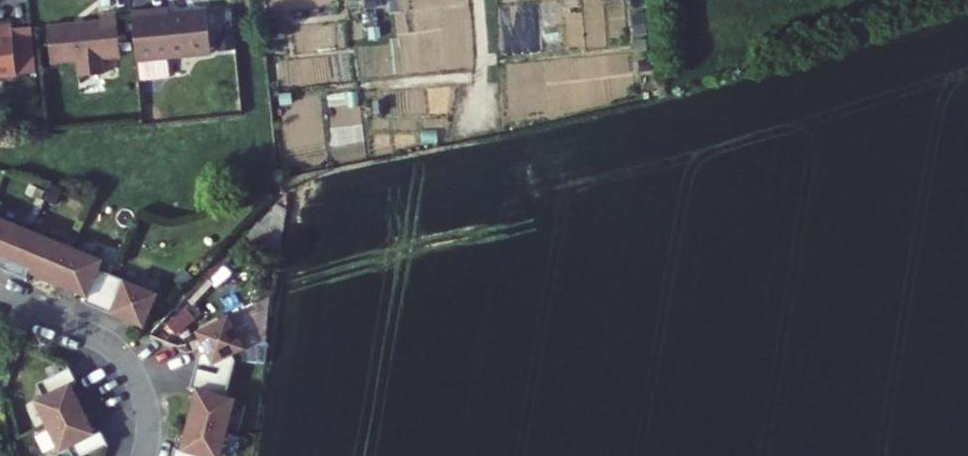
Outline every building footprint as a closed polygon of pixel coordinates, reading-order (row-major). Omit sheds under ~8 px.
[(171,2),(135,6),(140,55),(215,47),(210,3),(172,7),(171,2)] [(125,51),(120,7),(104,9),(105,15),(90,17),(90,20),(77,21),(77,18),(52,21),(56,58),(82,55),(83,65),(108,62),(107,53),(125,51)] [(21,69),(16,20),(0,22),(0,71),(21,69)] [(13,273),(27,240),(15,235),(19,225),(0,217),(0,261),(1,262),(0,266),(0,268),(13,273)] [(27,240),(31,230),(19,225),(15,235),(27,240)] [(43,236),(31,230),(27,240),(40,245),(43,236)] [(29,274),(58,286),(73,248),(43,236),(40,245),(27,240),(13,273),(27,279),(29,274)] [(84,303),(98,309),(112,275),(98,269),(102,260),(73,248),(58,286),(87,297),(84,303)] [(98,309),(115,316),(124,280),(112,275),(98,309)] [(158,294),(124,280),(115,316),(144,328),(158,294)] [(171,319),(179,332),(199,320),(191,306),(171,319)] [(229,316),(196,332),(206,352),(199,355),(194,373),(229,383),(234,360),(232,355),(246,348),(229,316)] [(31,396),(45,424),(81,406),(67,378),(73,375),(66,361),(33,377),(39,391),(31,396)] [(227,396),(229,383),(194,373),(191,388),(197,390),(188,419),(229,429),(236,399),(227,396)] [(88,418),(81,406),(45,424),(59,452),(68,448),(73,455),(78,455),(88,418)] [(88,418),(78,455),(84,455),(108,444),(101,431),(95,433),(88,418)] [(229,429),(188,419),(180,449),(174,448),(172,455),(221,455),(229,429)]
